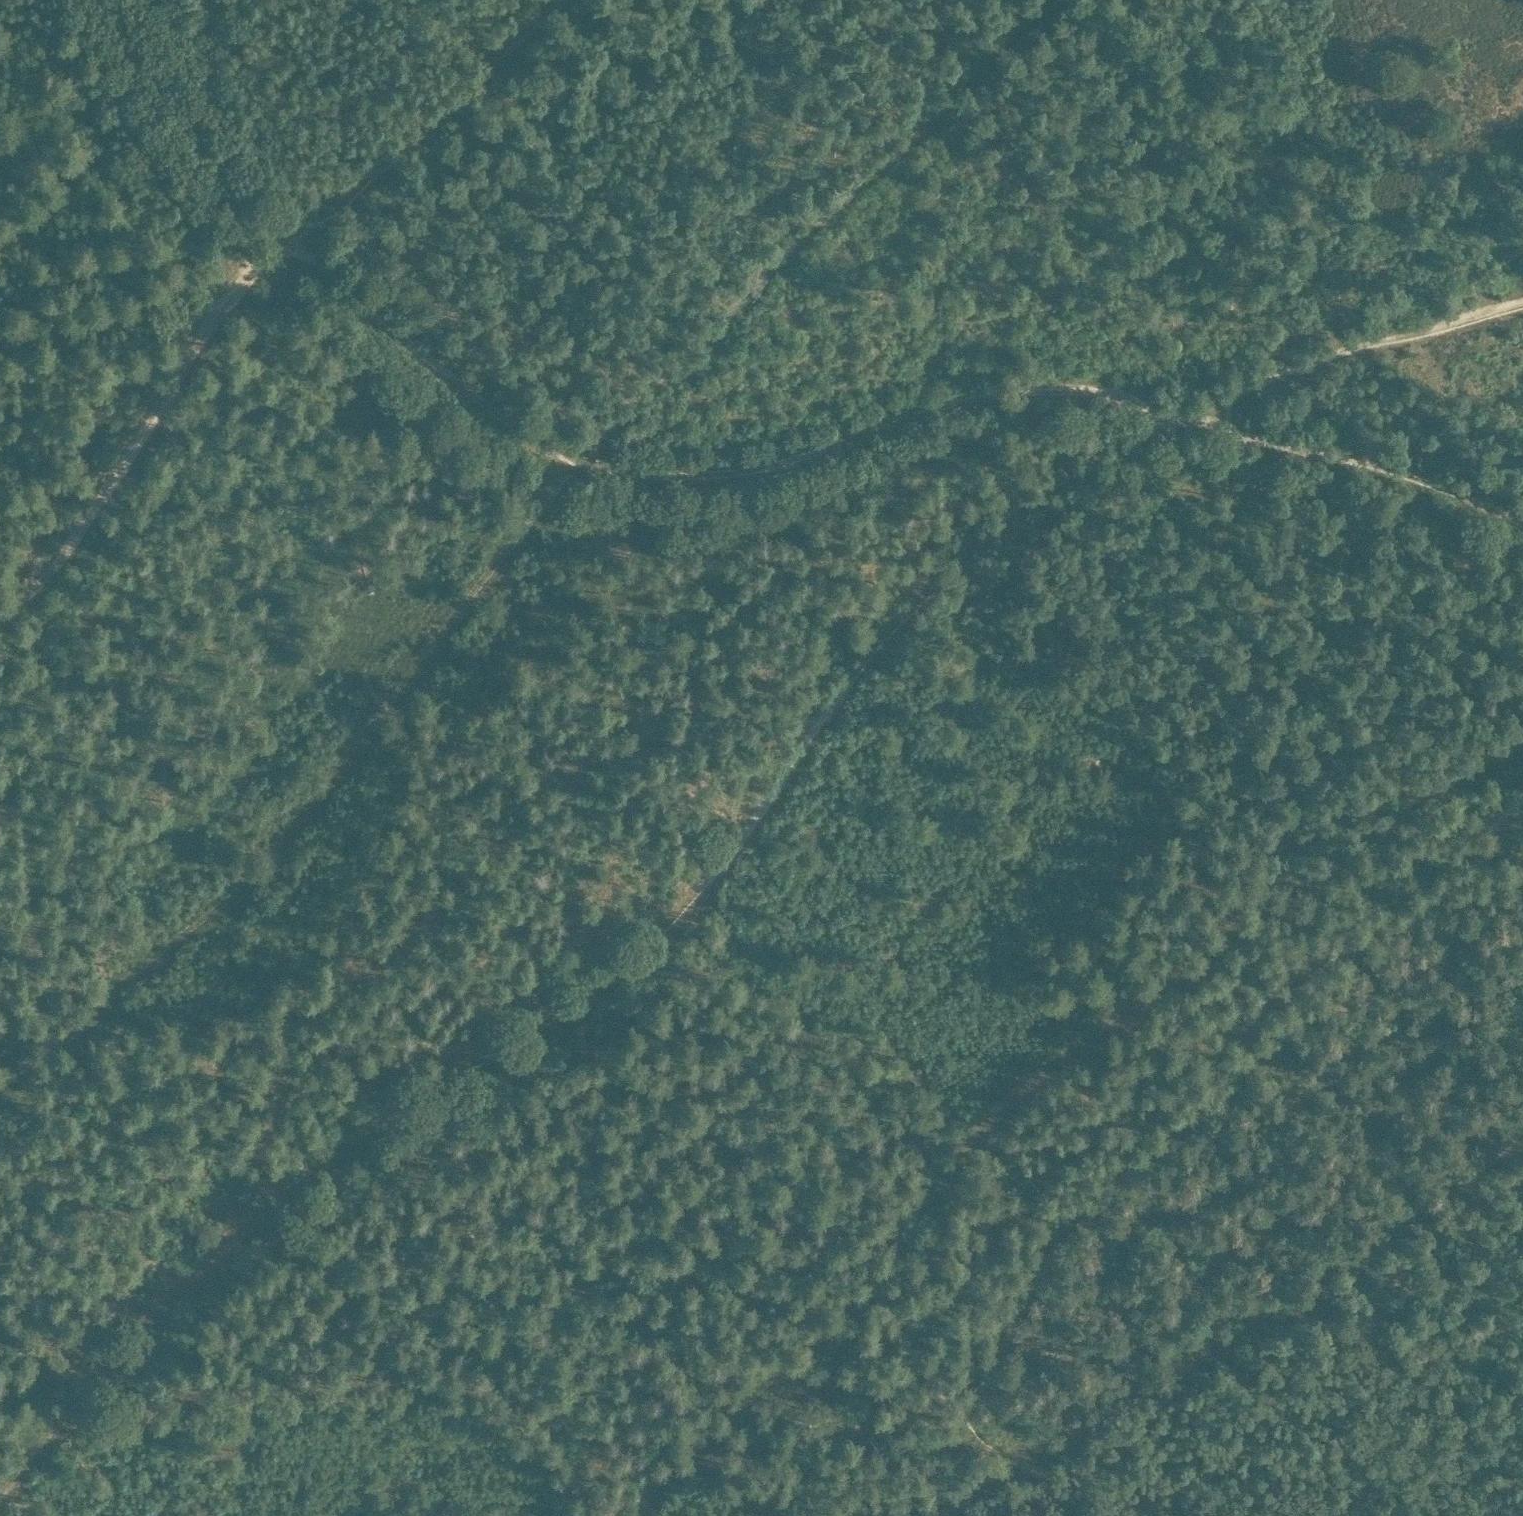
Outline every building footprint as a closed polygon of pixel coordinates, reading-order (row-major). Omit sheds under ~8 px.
[(680,902),(694,891),(687,881),(672,893),(680,902)]
